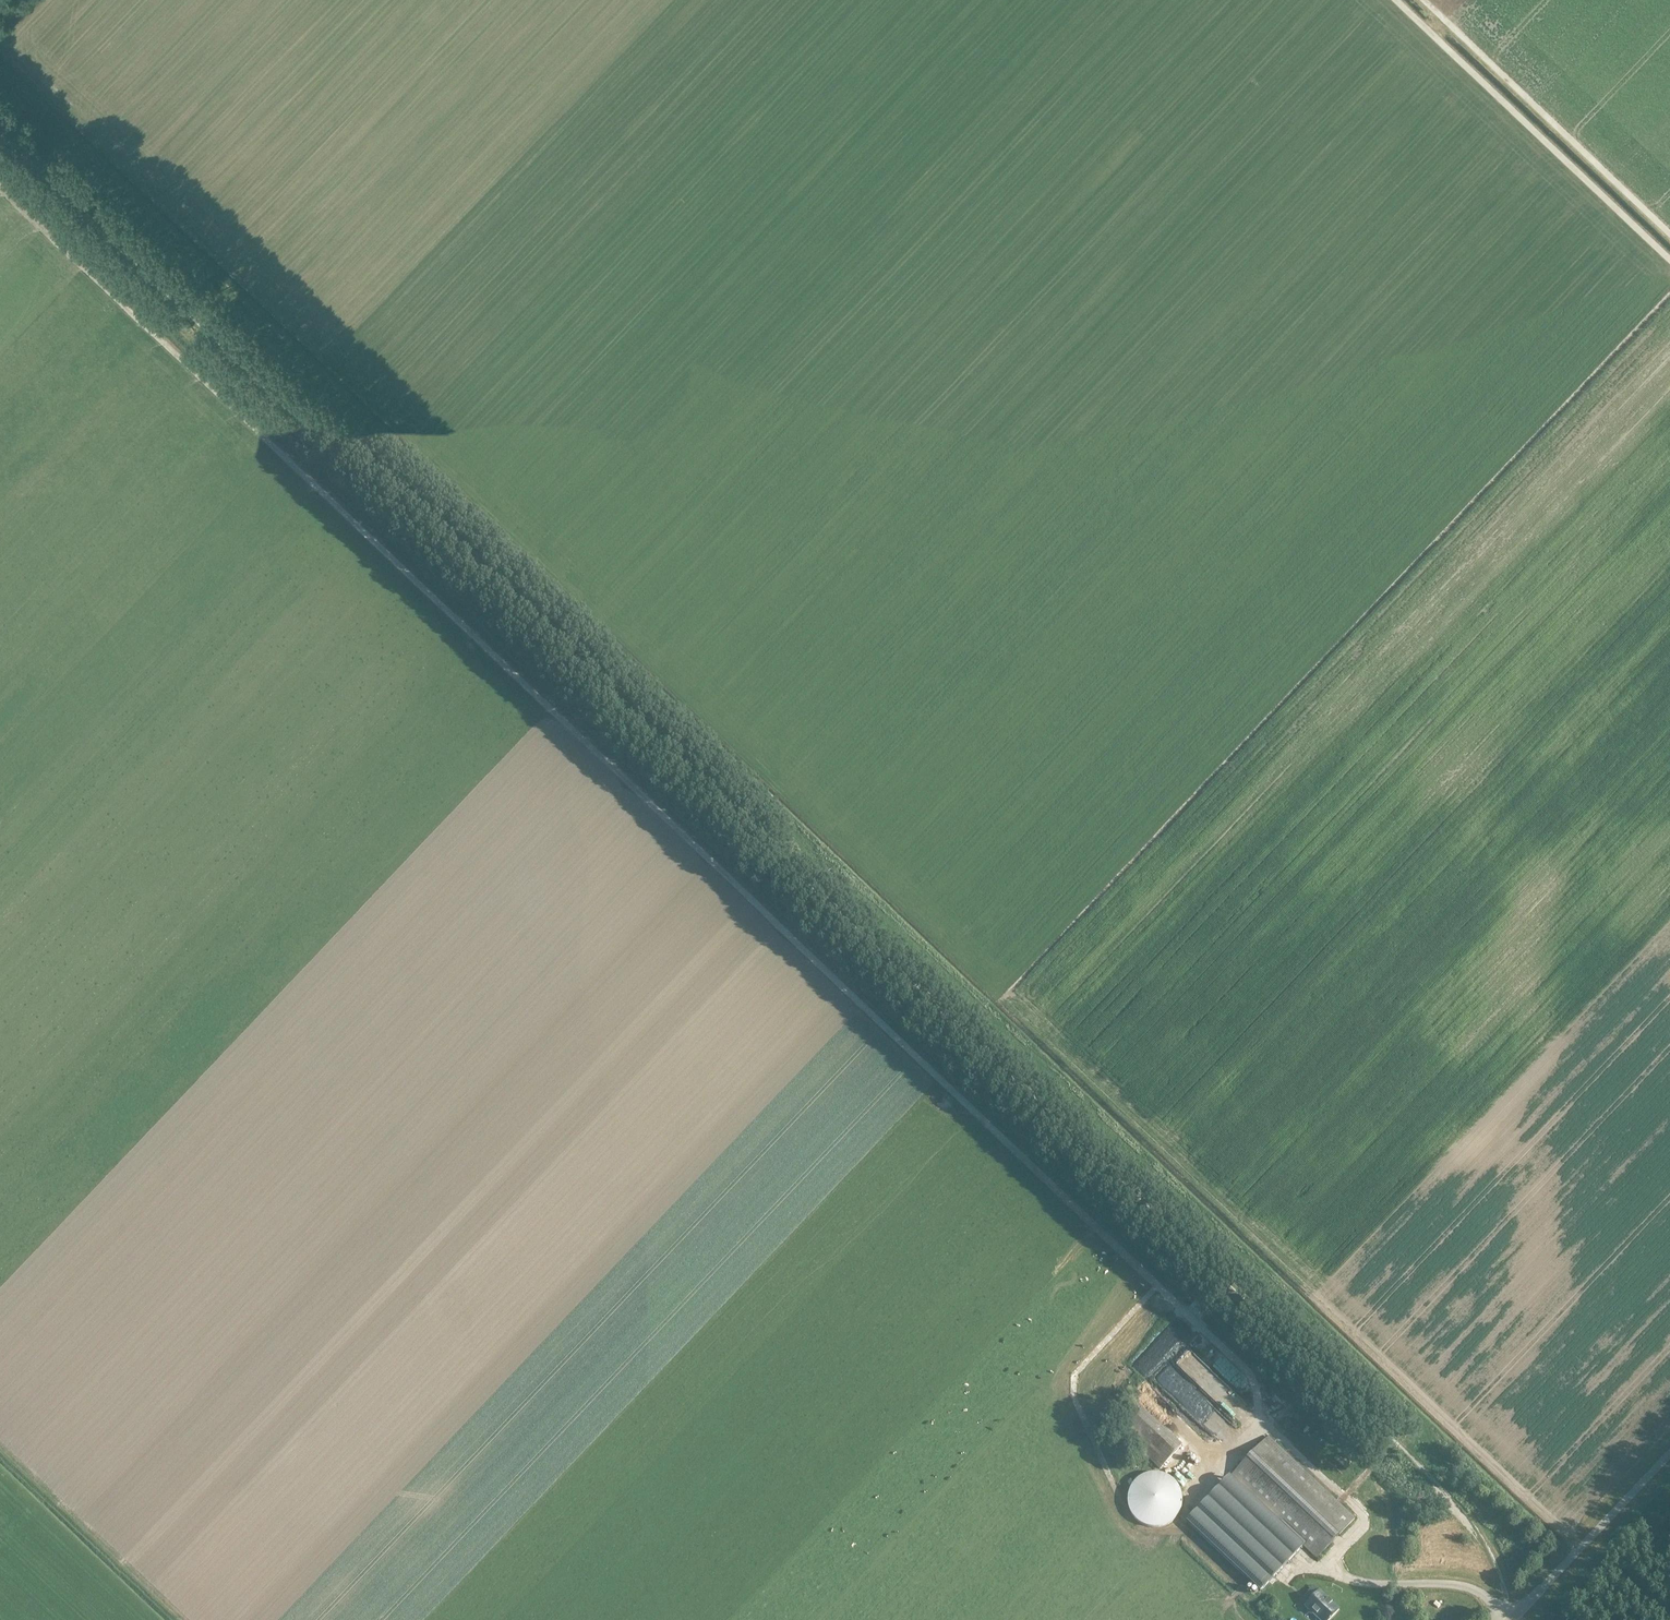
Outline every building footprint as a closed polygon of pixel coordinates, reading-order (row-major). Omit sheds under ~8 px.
[(1192,1347),(1175,1361),(1182,1371),(1194,1361),(1196,1364),(1202,1359),(1192,1347)] [(1138,1398),(1152,1386),(1144,1378),(1131,1390),(1138,1398)] [(1122,1432),(1160,1469),(1182,1446),(1144,1409),(1122,1432)] [(1269,1437),(1188,1522),(1260,1591),(1303,1545),(1317,1559),(1355,1519),(1269,1437)] [(1148,1501),(1126,1497),(1122,1522),(1169,1529),(1172,1509),(1161,1508),(1160,1511),(1147,1509),(1148,1501)] [(1319,1591),(1305,1606),(1320,1619),(1330,1619),(1339,1610),(1319,1591)]
